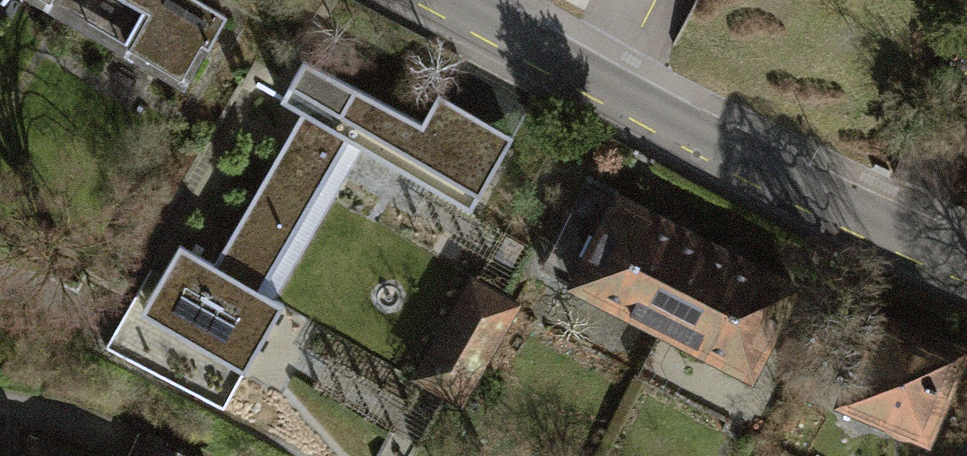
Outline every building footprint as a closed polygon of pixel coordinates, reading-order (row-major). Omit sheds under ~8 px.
[(81,21),(180,79),(202,42),(208,45),(226,15),(199,0),(93,0),(81,21)] [(354,146),(483,217),(521,147),(447,106),(429,138),(303,69),(282,107),(298,116),(213,270),(269,301),(354,146)] [(718,254),(599,196),(553,291),(672,349),(718,254)] [(807,297),(718,254),(672,349),(761,392),(807,297)] [(213,270),(187,256),(149,326),(254,383),(292,313),(269,301),(213,270)] [(525,308),(475,282),(424,382),(473,407),(525,308)] [(860,429),(928,455),(941,455),(966,389),(966,370),(894,341),(884,368),(863,360),(849,397),(869,405),(860,429)] [(142,438),(135,455),(185,455),(142,438)] [(38,440),(31,455),(76,455),(38,440)]
